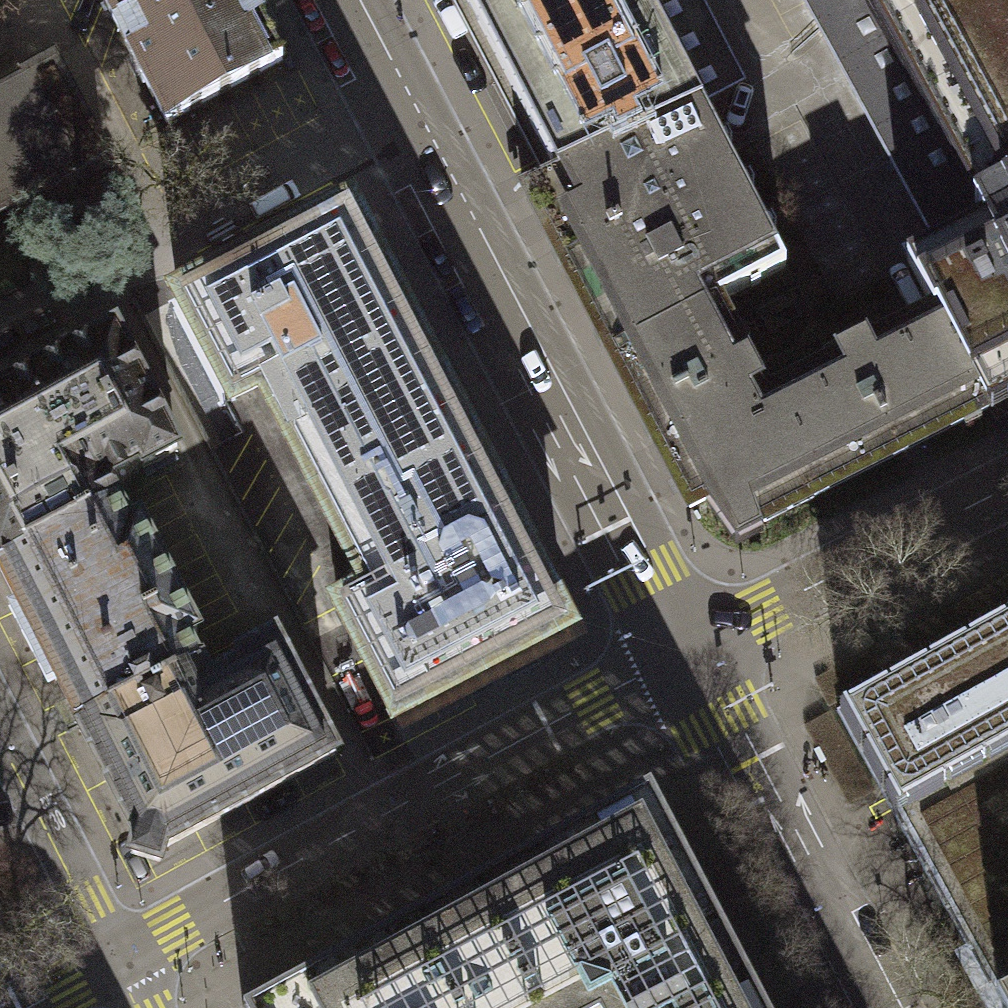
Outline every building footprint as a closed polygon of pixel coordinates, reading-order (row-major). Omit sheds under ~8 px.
[(135,0),(102,0),(109,13),(135,0)] [(250,0),(135,0),(109,13),(166,123),(282,61),(250,0)] [(541,180),(553,174),(462,0),(447,0),(541,180)] [(553,174),(613,142),(617,149),(702,105),(647,0),(462,0),(553,174)] [(702,105),(744,85),(699,0),(647,0),(702,105)] [(921,235),(899,246),(907,261),(949,239),(922,186),(951,171),(856,0),(800,0),(921,235)] [(862,12),(951,171),(922,186),(949,239),(907,261),(933,311),(981,406),(1007,393),(1007,0),(856,0),(862,12)] [(0,91),(0,212),(105,155),(52,57),(22,73),(25,78),(0,91)] [(553,174),(541,180),(524,189),(608,354),(718,298),(784,264),(702,105),(617,149),(613,142),(553,174)] [(349,208),(178,298),(232,402),(261,387),(262,389),(272,391),(272,404),(279,418),(290,425),(286,434),(367,591),(339,606),(395,715),(566,627),(349,208)] [(767,392),(718,298),(608,354),(689,507),(701,502),(739,545),(761,532),(759,523),(820,487),(770,390),(767,392)] [(981,406),(933,311),(867,345),(863,337),(830,353),(833,358),(770,390),(820,487),(981,406)] [(116,500),(106,482),(140,464),(144,471),(178,452),(115,331),(0,394),(0,560),(116,500)] [(981,406),(991,427),(1007,418),(1007,393),(981,406)] [(0,560),(0,570),(19,606),(17,607),(56,681),(58,680),(79,722),(198,661),(187,640),(198,634),(139,520),(129,526),(116,500),(0,560)] [(830,712),(997,1007),(1007,1007),(1007,613),(830,712)] [(198,661),(79,722),(77,725),(137,842),(133,856),(159,863),(162,849),(336,755),(275,639),(240,657),(243,664),(209,682),(198,661)] [(651,788),(248,1007),(767,1007),(651,788)]
